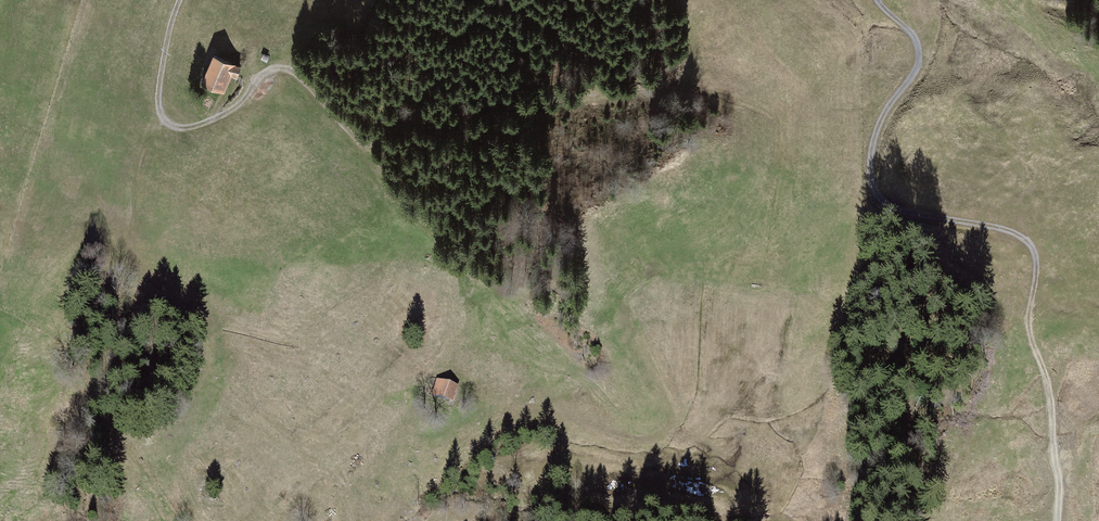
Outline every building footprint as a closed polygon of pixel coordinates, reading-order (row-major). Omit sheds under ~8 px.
[(219,58),(206,86),(225,95),(238,67),(219,58)] [(460,390),(438,382),(431,401),(453,408),(460,390)]
